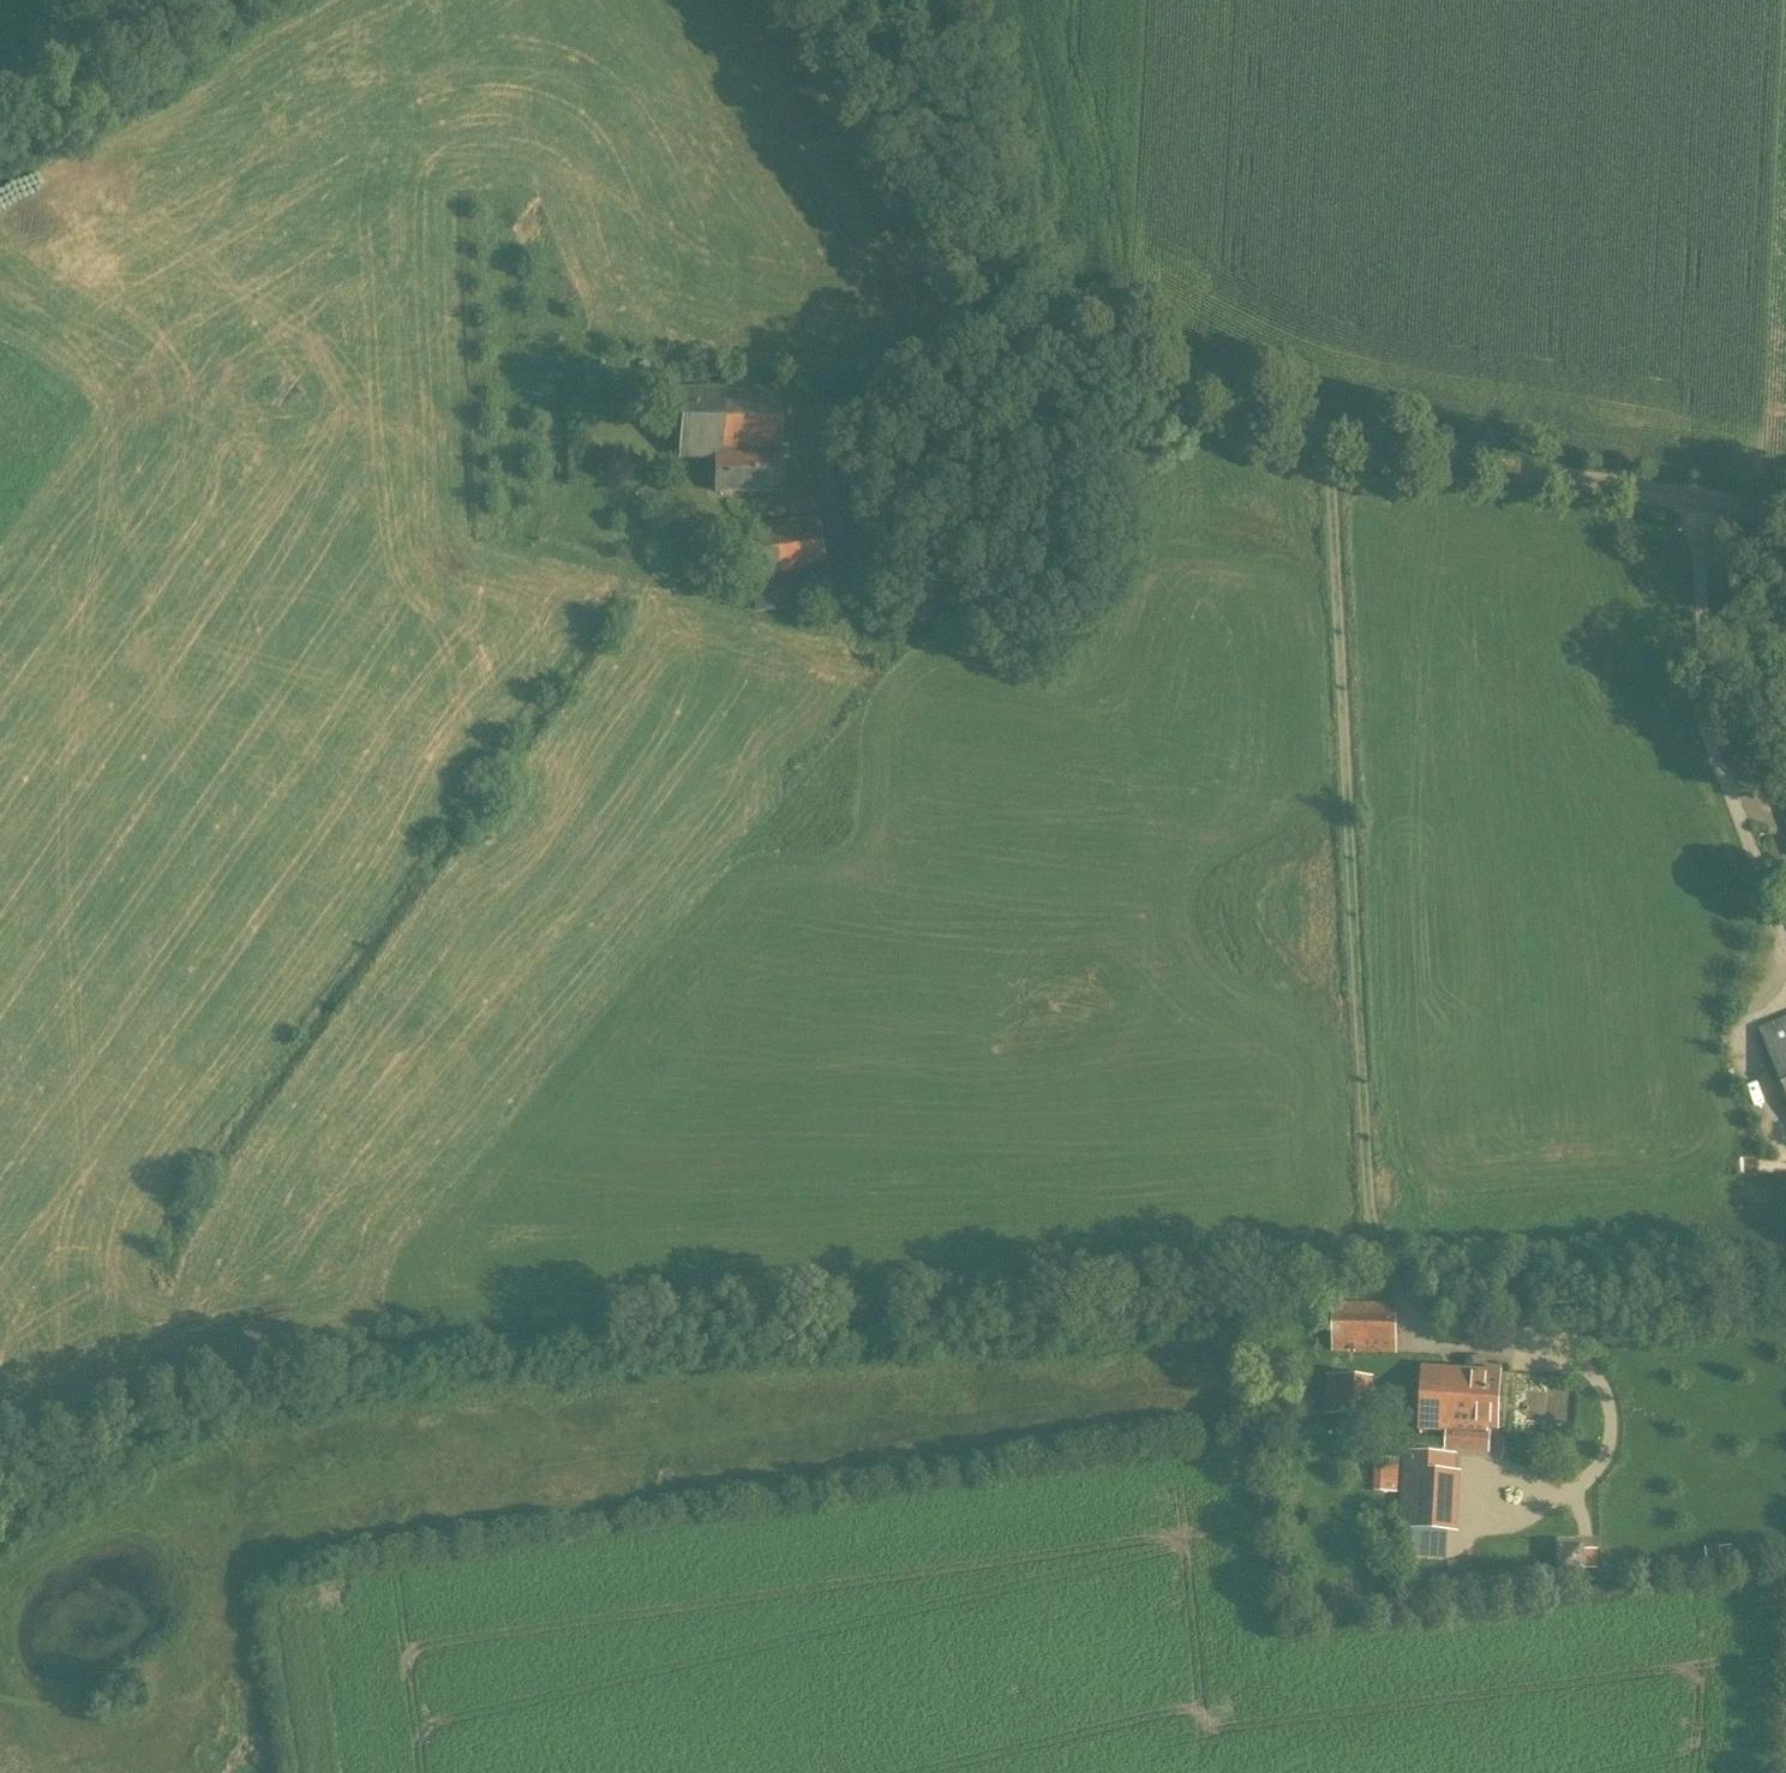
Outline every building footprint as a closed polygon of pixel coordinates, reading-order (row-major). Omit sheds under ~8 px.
[(721,390),(679,390),(679,458),(714,457),(714,493),(781,493),(781,389),(720,389),(721,390)] [(758,578),(759,591),(755,592),(757,613),(835,603),(830,569),(822,516),(751,525),(758,578)] [(1785,1097),(1785,1017),(1758,1029),(1785,1097)] [(1397,1307),(1336,1306),(1334,1351),(1396,1353),(1397,1307)] [(1420,1429),(1447,1431),(1448,1410),(1459,1411),(1459,1400),(1472,1401),(1472,1390),(1472,1386),(1471,1386),(1472,1371),(1423,1368),(1420,1429)] [(1448,1410),(1447,1431),(1469,1432),(1469,1427),(1498,1429),(1501,1372),(1472,1371),(1471,1386),(1472,1386),(1472,1390),(1472,1401),(1459,1400),(1459,1411),(1448,1410)] [(1329,1375),(1328,1413),(1378,1415),(1379,1376),(1329,1375)] [(1455,1456),(1408,1453),(1403,1528),(1452,1531),(1455,1456)] [(1398,1494),(1400,1460),(1375,1459),(1373,1493),(1398,1494)] [(1581,1569),(1580,1549),(1561,1550),(1562,1569),(1581,1569)]
